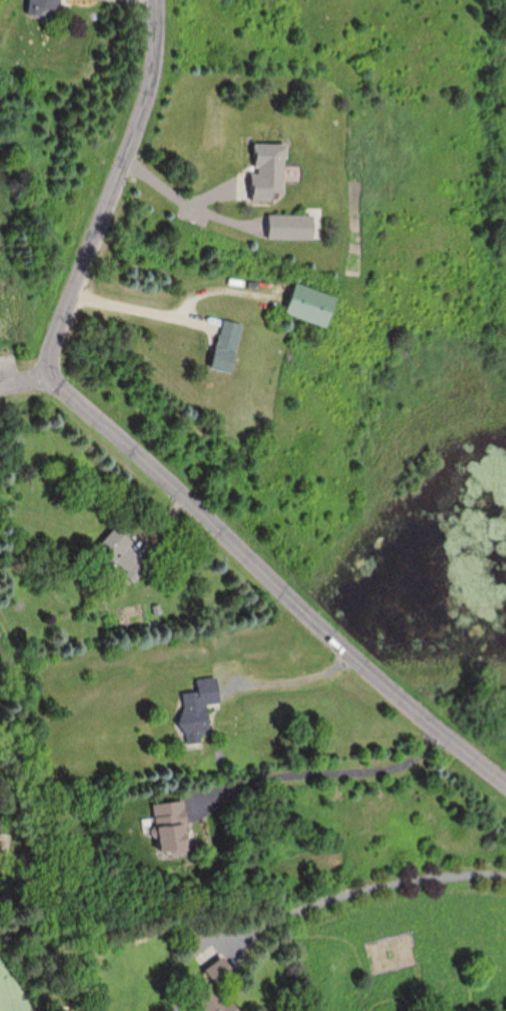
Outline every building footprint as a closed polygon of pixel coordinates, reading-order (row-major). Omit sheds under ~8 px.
[(61,10),(61,0),(30,0),(30,10),(61,10)] [(286,142),(253,142),(253,200),(272,200),(273,191),(286,191),(286,142)] [(314,239),(314,213),(270,213),(270,239),(314,239)] [(285,313),(326,327),(337,297),(296,283),(285,313)] [(212,369),(232,373),(242,324),(222,320),(212,369)] [(135,581),(152,562),(115,528),(97,548),(135,581)] [(199,678),(200,691),(182,692),(187,743),(202,742),(202,734),(211,733),(208,704),(221,703),(219,677),(199,678)] [(155,803),(159,854),(189,851),(185,801),(155,803)] [(221,983),(234,975),(224,959),(206,971),(211,979),(191,992),(203,1010),(239,1010),(221,983)]
